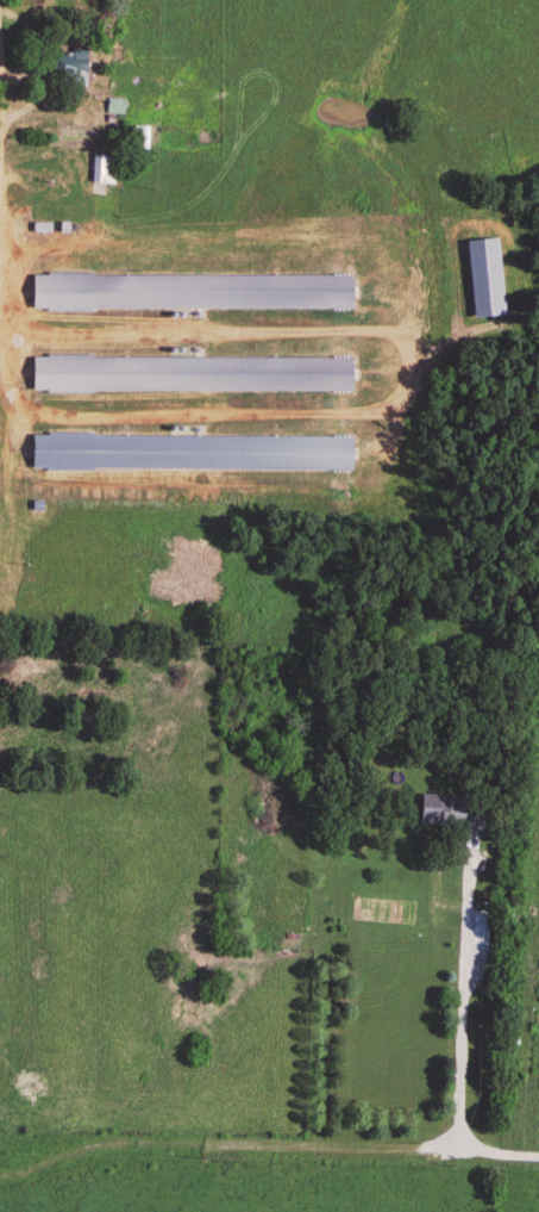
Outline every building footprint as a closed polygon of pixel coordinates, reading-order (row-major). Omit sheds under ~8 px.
[(84,54),(49,54),(49,88),(84,88),(84,54)] [(131,152),(146,152),(146,129),(131,129),(131,152)] [(30,276),(30,311),(348,311),(348,276),(30,276)] [(347,359),(30,358),(30,393),(347,394),(347,359)] [(181,479),(158,480),(159,492),(182,492),(181,479)] [(479,832),(480,799),(419,796),(417,829),(479,832)]
